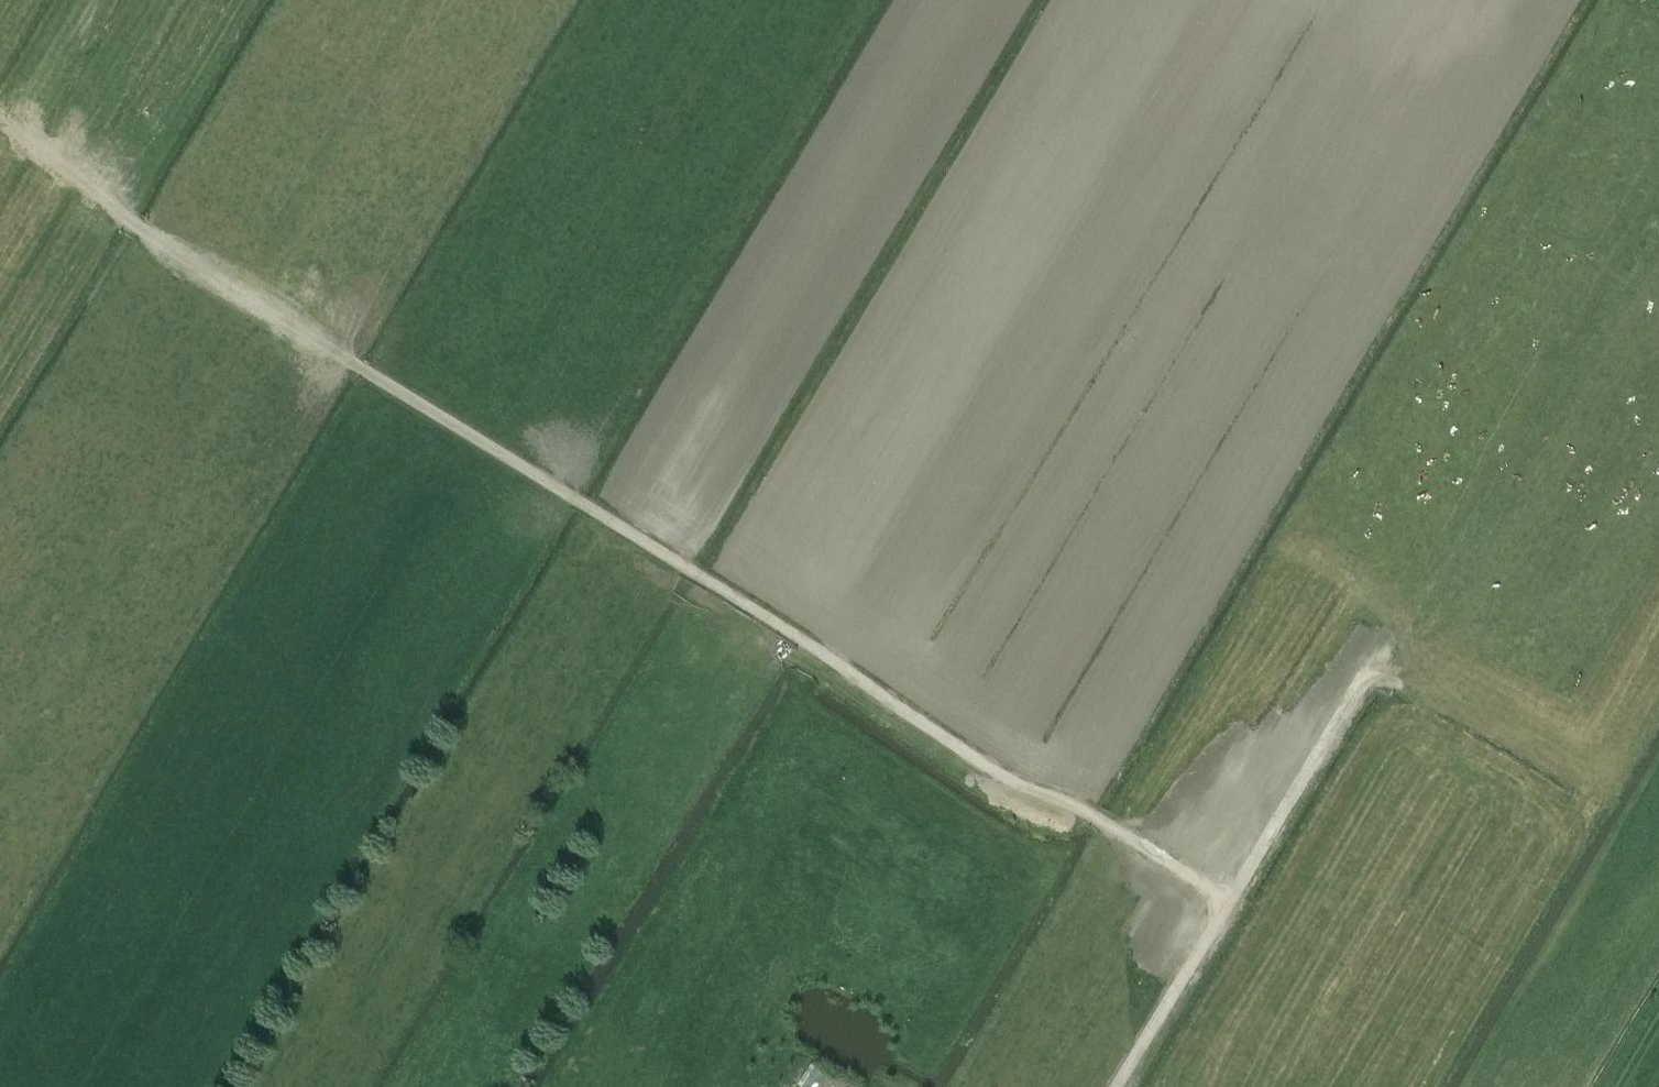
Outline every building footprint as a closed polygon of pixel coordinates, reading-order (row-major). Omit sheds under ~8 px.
[(803,1086),(820,1086),(828,1075),(810,1064),(798,1084),(803,1086)]
